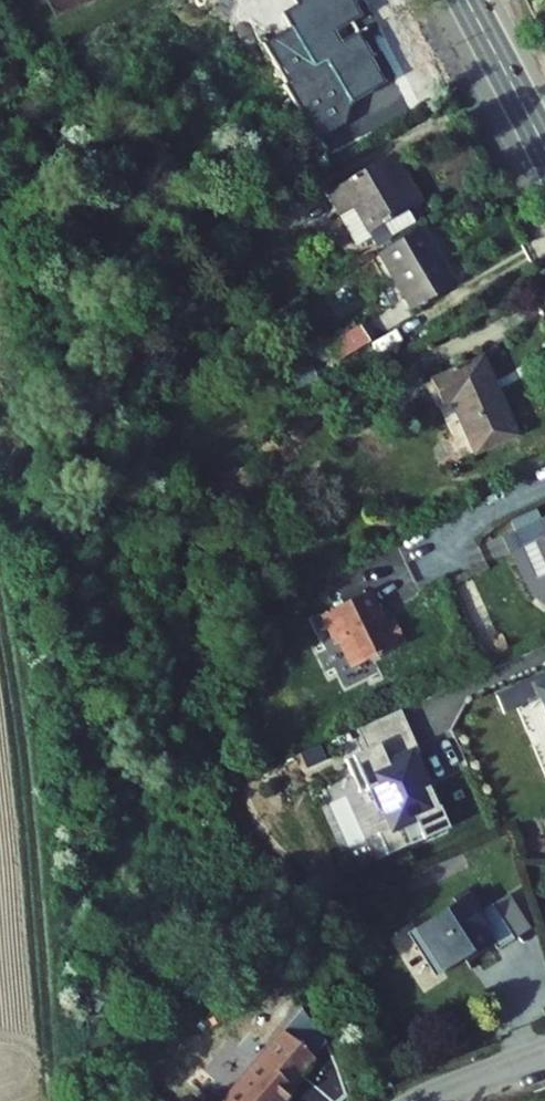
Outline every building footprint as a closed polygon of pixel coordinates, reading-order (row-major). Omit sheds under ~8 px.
[(314,141),(347,123),(351,101),(387,81),(346,0),(293,0),(296,4),(283,11),(289,26),(259,43),(314,141)] [(374,154),(310,192),(324,216),(341,208),(357,232),(402,206),(411,193),(401,174),(390,180),(374,154)] [(420,227),(372,255),(406,314),(449,290),(432,261),(438,257),(420,227)] [(328,362),(368,349),(361,328),(322,341),(328,362)] [(481,353),(434,377),(445,399),(457,392),(484,445),(519,427),(481,353)] [(535,519),(544,535),(533,541),(544,564),(544,514),(535,519)] [(521,547),(537,576),(544,572),(544,564),(533,541),(521,547)] [(392,618),(386,607),(387,603),(379,586),(329,610),(343,640),(348,638),(357,655),(369,659),(414,636),(402,613),(392,618)] [(403,713),(399,706),(357,726),(360,733),(403,713)] [(419,747),(403,713),(360,733),(367,747),(346,757),(362,789),(369,786),(380,808),(386,805),(395,824),(404,820),(413,840),(449,823),(429,782),(423,785),(418,773),(421,771),(411,751),(419,747)] [(465,897),(409,935),(436,974),(470,952),(464,944),(483,931),(498,953),(520,938),(494,899),(475,912),(465,897)] [(219,1100),(276,1100),(284,1092),(289,1096),(313,1070),(278,1038),(219,1100)]
